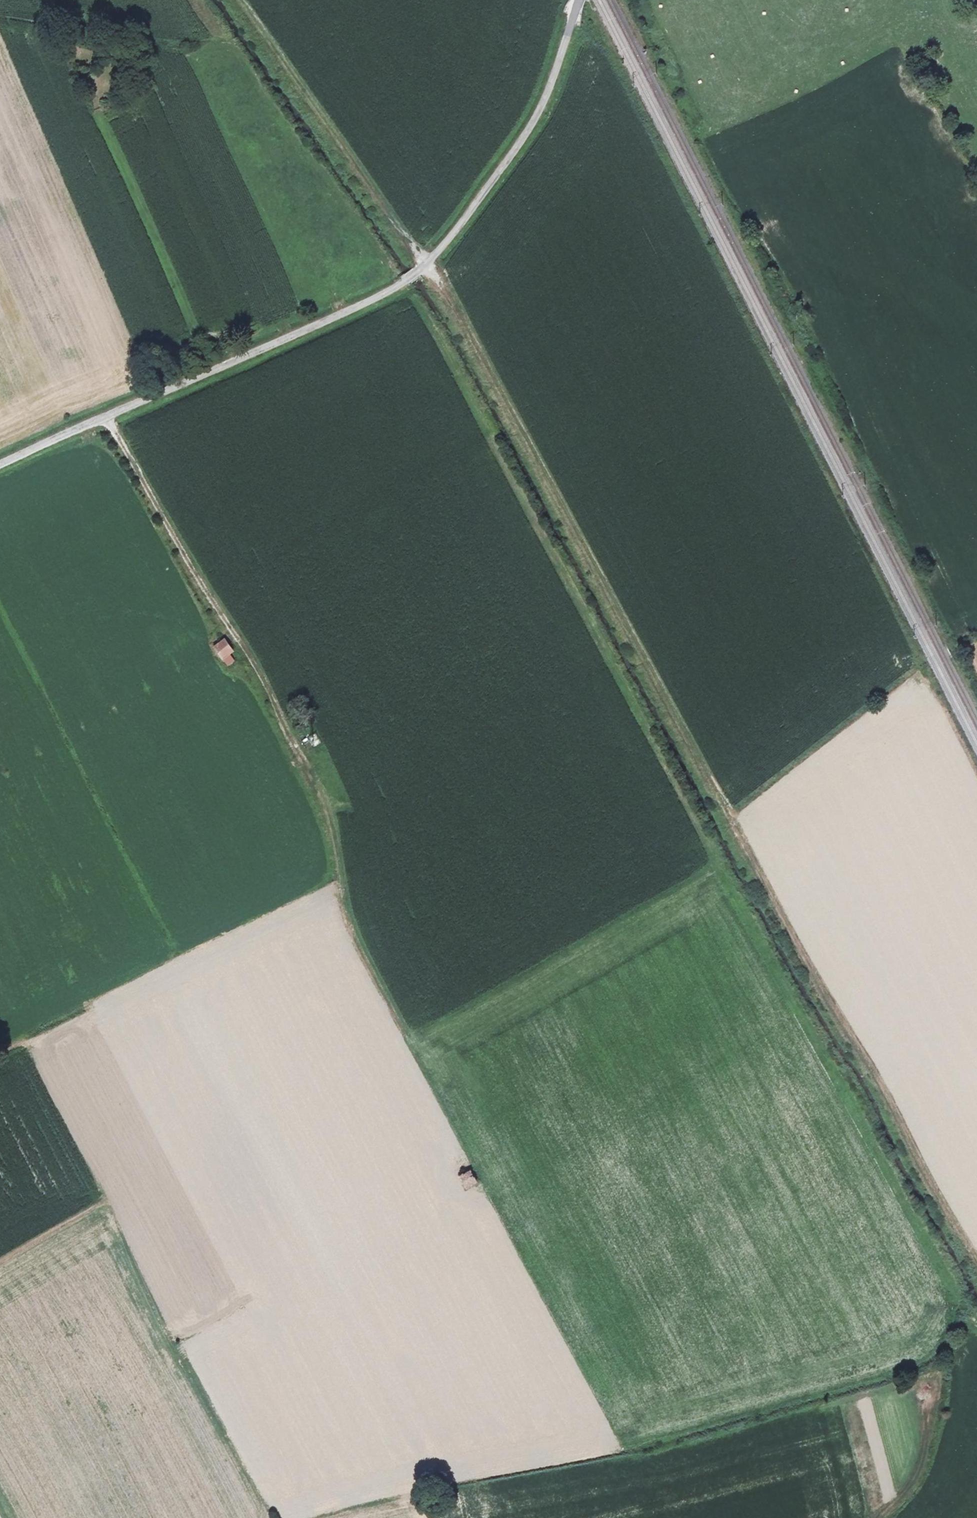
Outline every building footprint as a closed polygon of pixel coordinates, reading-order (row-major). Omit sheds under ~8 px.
[(246,324),(250,333),(261,328),(257,319),(246,324)] [(150,361),(156,375),(167,369),(161,355),(150,361)] [(216,647),(224,659),(236,652),(227,639),(216,647)] [(316,732),(301,740),(307,752),(322,743),(316,732)] [(462,1175),(469,1188),(479,1183),(472,1170),(462,1175)] [(956,1293),(951,1306),(961,1311),(967,1299),(956,1293)]
